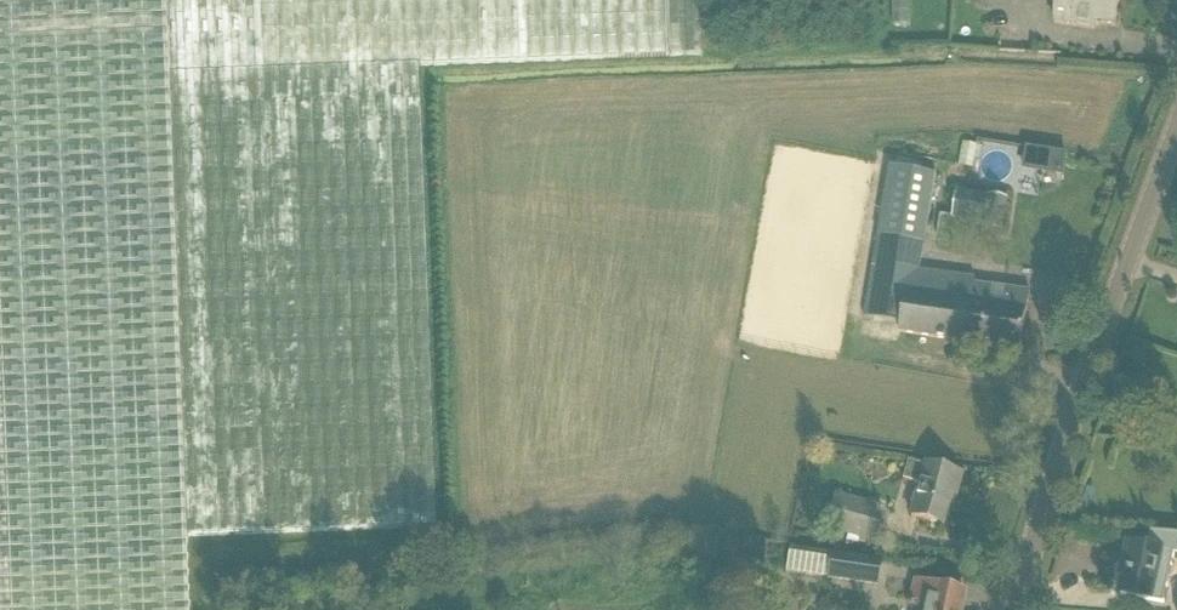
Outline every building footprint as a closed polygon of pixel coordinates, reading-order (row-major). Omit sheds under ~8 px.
[(186,538),(176,270),(169,92),(169,78),(165,0),(0,0),(0,609),(189,609),(186,538)] [(169,92),(418,80),(418,68),(701,57),(699,0),(165,0),(169,78),(169,92)] [(1071,24),(1095,28),(1096,23),(1116,26),(1120,0),(1058,0),(1055,22),(1071,24)] [(418,80),(169,92),(176,270),(186,538),(436,528),(426,270),(418,80)] [(963,143),(959,166),(972,168),(977,146),(963,143)] [(1026,147),(1023,169),(1063,176),(1067,153),(1026,147)] [(865,316),(902,322),(900,333),(1020,352),(1030,292),(975,282),(975,278),(920,271),(936,176),(893,167),(882,227),(880,227),(865,316)] [(983,228),(1004,232),(1010,199),(957,190),(952,219),(983,225),(983,228)] [(902,480),(919,484),(910,517),(942,526),(950,496),(955,497),(961,475),(924,465),(924,466),(907,462),(902,480)] [(825,538),(856,547),(858,541),(875,545),(885,508),(834,494),(823,533),(826,534),(825,538)] [(1122,594),(1163,603),(1174,553),(1151,547),(1127,543),(1123,565),(1128,566),(1122,594)] [(785,575),(878,588),(881,560),(789,548),(785,575)] [(964,593),(931,586),(931,585),(912,580),(907,607),(919,609),(960,609),(964,593)]
